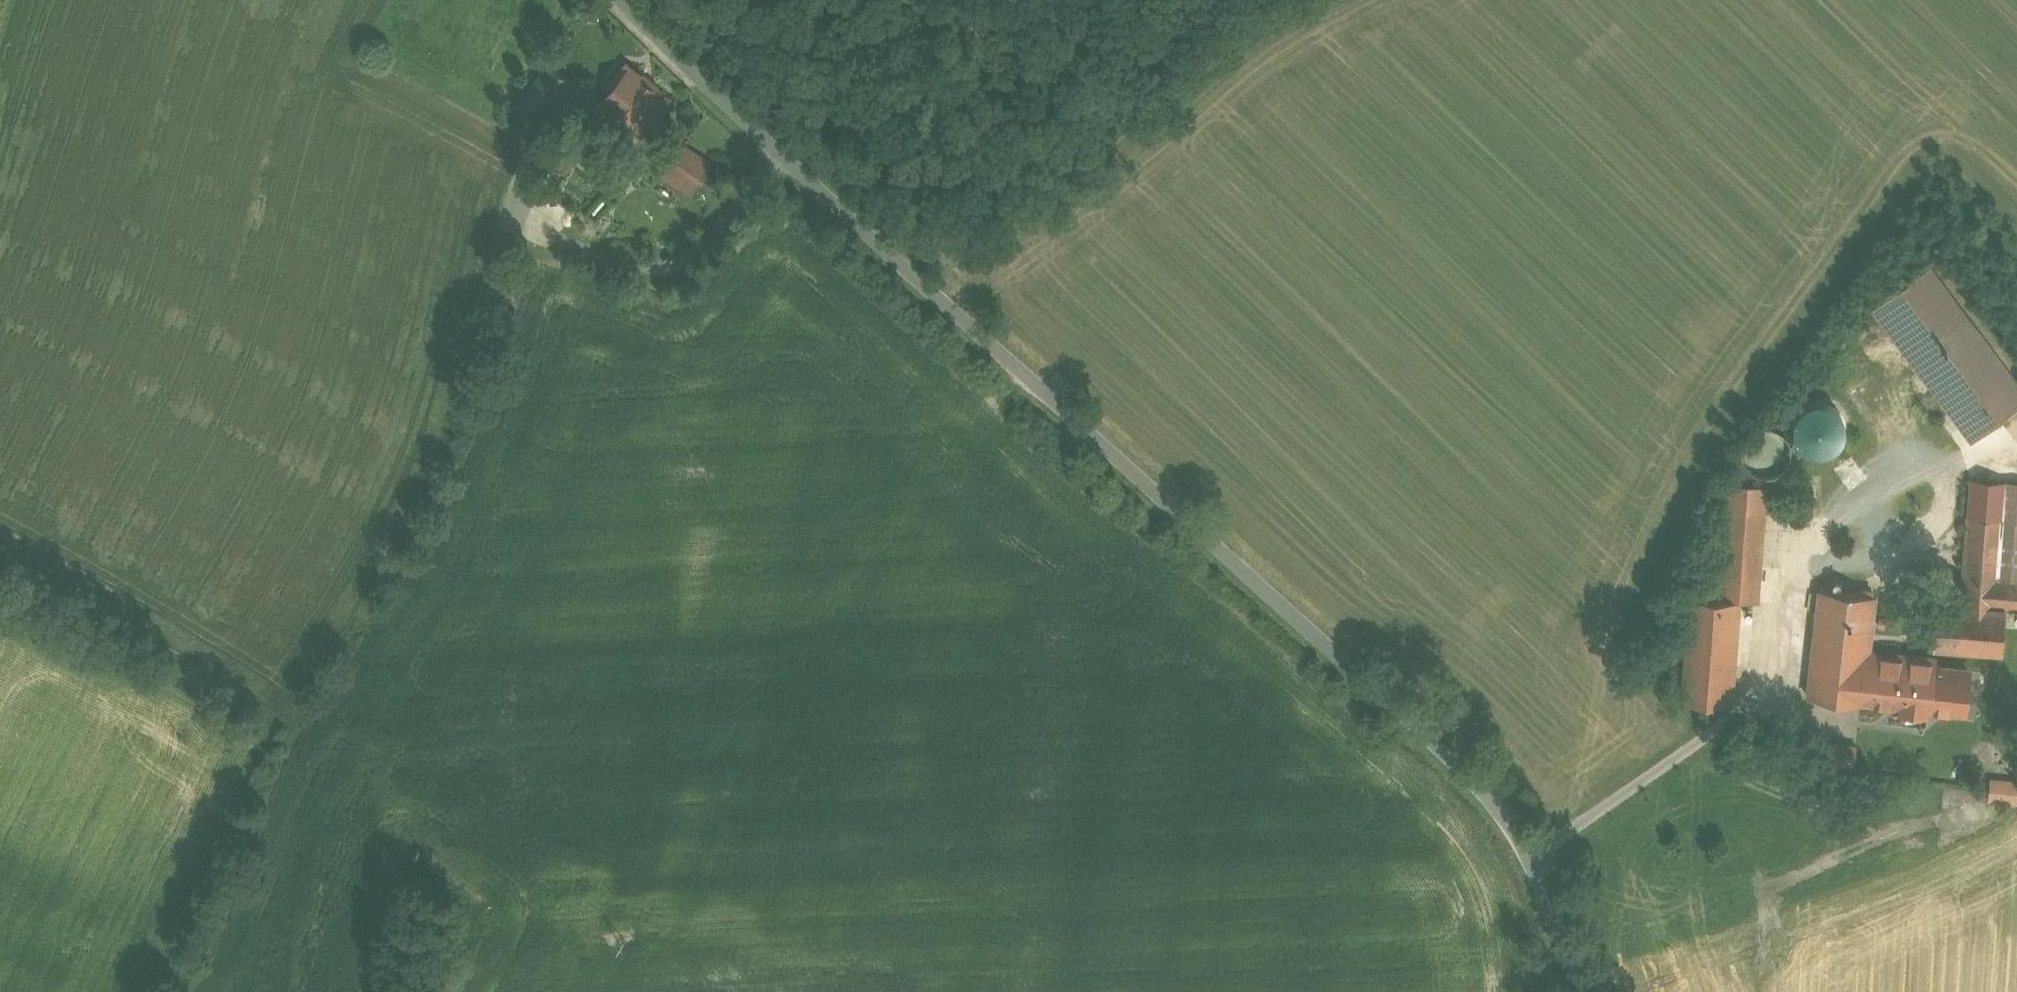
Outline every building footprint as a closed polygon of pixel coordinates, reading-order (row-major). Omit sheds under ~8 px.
[(665,98),(617,59),(592,90),(640,129),(665,98)] [(701,159),(679,146),(671,161),(693,173),(701,159)] [(587,212),(598,219),(609,200),(599,193),(587,212)] [(1932,263),(1875,306),(1971,433),(2016,399),(2016,377),(1932,263)] [(1828,403),(1823,402),(1819,402),(1813,403),(1808,405),(1805,407),(1802,410),(1799,412),(1797,415),(1796,419),(1795,422),(1794,425),(1794,428),(1795,432),(1795,435),(1796,437),(1797,440),(1799,442),(1801,445),(1803,447),(1805,449),(1808,451),(1813,453),(1817,454),(1821,454),(1827,453),(1831,451),(1835,449),(1837,447),(1839,445),(1841,443),(1843,440),(1844,437),(1845,434),(1846,430),(1846,427),(1846,424),(1845,422),(1844,419),(1843,416),(1841,413),(1840,411),(1838,409),(1835,407),(1832,405),(1828,403)] [(1774,428),(1770,427),(1765,427),(1760,428),(1756,429),(1752,431),(1749,434),(1747,437),(1745,440),(1743,444),(1742,446),(1742,449),(1742,452),(1742,456),(1743,458),(1743,461),(1746,465),(1749,470),(1752,472),(1756,474),(1760,476),(1764,476),(1768,476),(1773,476),(1777,474),(1781,472),(1783,470),(1786,467),(1788,464),(1790,460),(1791,457),(1792,451),(1791,446),(1790,443),(1788,438),(1785,435),(1783,433),(1780,431),(1777,429),(1774,428)] [(1766,485),(1727,481),(1719,597),(1740,599),(1757,601),(1759,584),(1766,485)] [(1967,515),(1961,604),(1962,604),(1959,649),(2003,652),(2006,608),(2016,609),(2016,577),(1999,576),(2003,518),(1967,515)] [(1875,595),(1821,589),(1809,697),(1862,703),(1863,702),(1904,706),(1906,683),(1886,681),(1889,656),(1868,653),(1875,595)] [(1719,597),(1690,595),(1681,700),(1731,704),(1740,599),(1719,597)] [(1961,604),(1938,602),(1934,647),(1959,649),(1962,604),(1961,604)] [(1934,661),(1889,656),(1886,681),(1906,683),(1904,706),(1965,713),(1969,670),(1933,667),(1934,661)] [(1857,744),(1805,737),(1802,762),(1853,769),(1857,744)] [(1987,777),(1986,801),(2016,802),(2016,778),(1987,777)]
